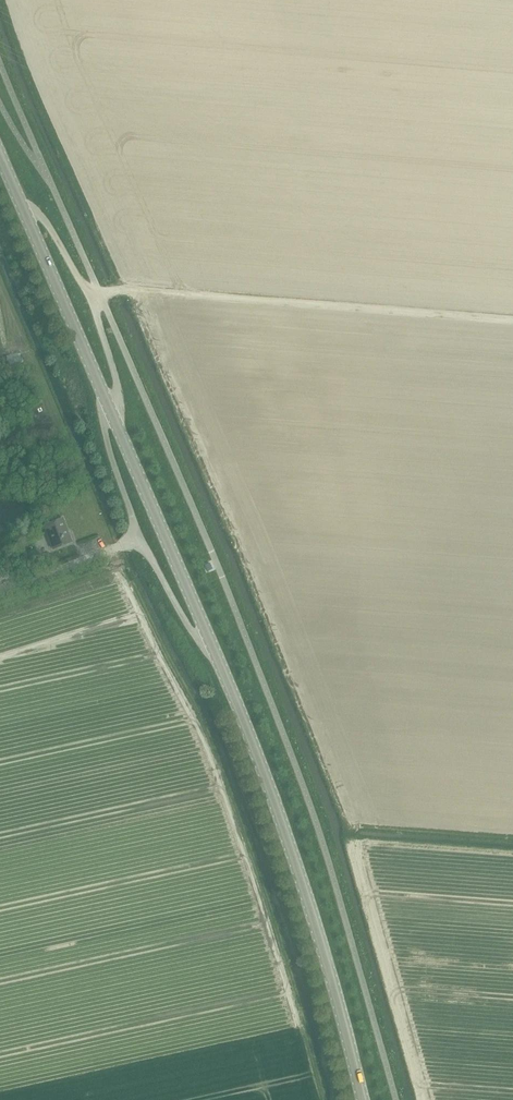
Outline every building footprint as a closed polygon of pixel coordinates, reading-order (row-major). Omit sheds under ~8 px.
[(53,549),(69,543),(67,536),(69,535),(62,518),(45,525),(48,530),(46,531),(53,549)] [(29,555),(22,540),(15,544),(22,559),(29,555)]
